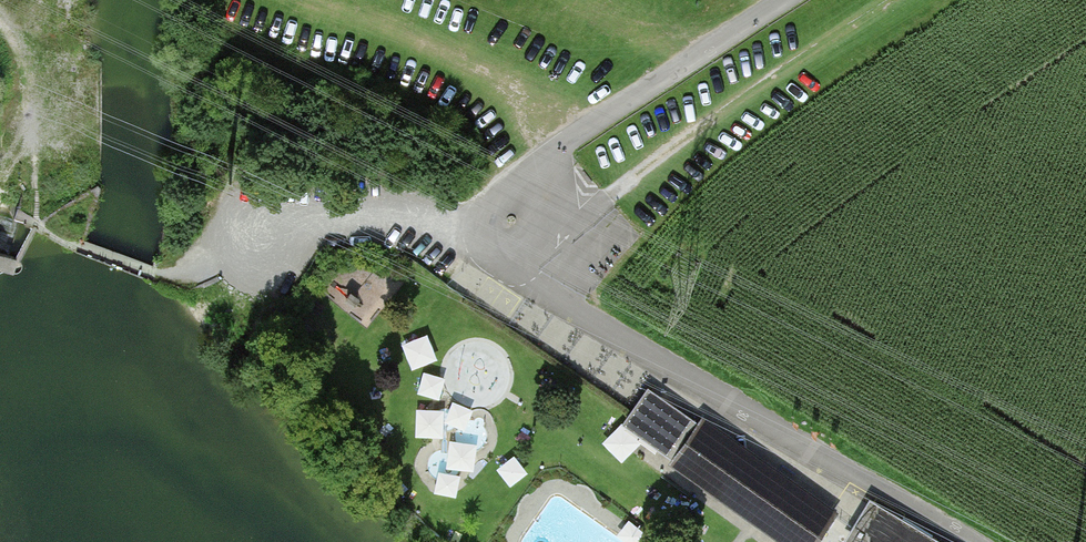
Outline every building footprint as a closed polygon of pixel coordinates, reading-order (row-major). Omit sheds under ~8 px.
[(671,460),(697,424),(647,389),(630,413),(621,425),(671,460)] [(777,541),(810,541),(830,514),(699,421),(697,424),(671,460),(667,465),(777,541)] [(870,499),(852,528),(847,537),(855,541),(940,541),(870,499)]
